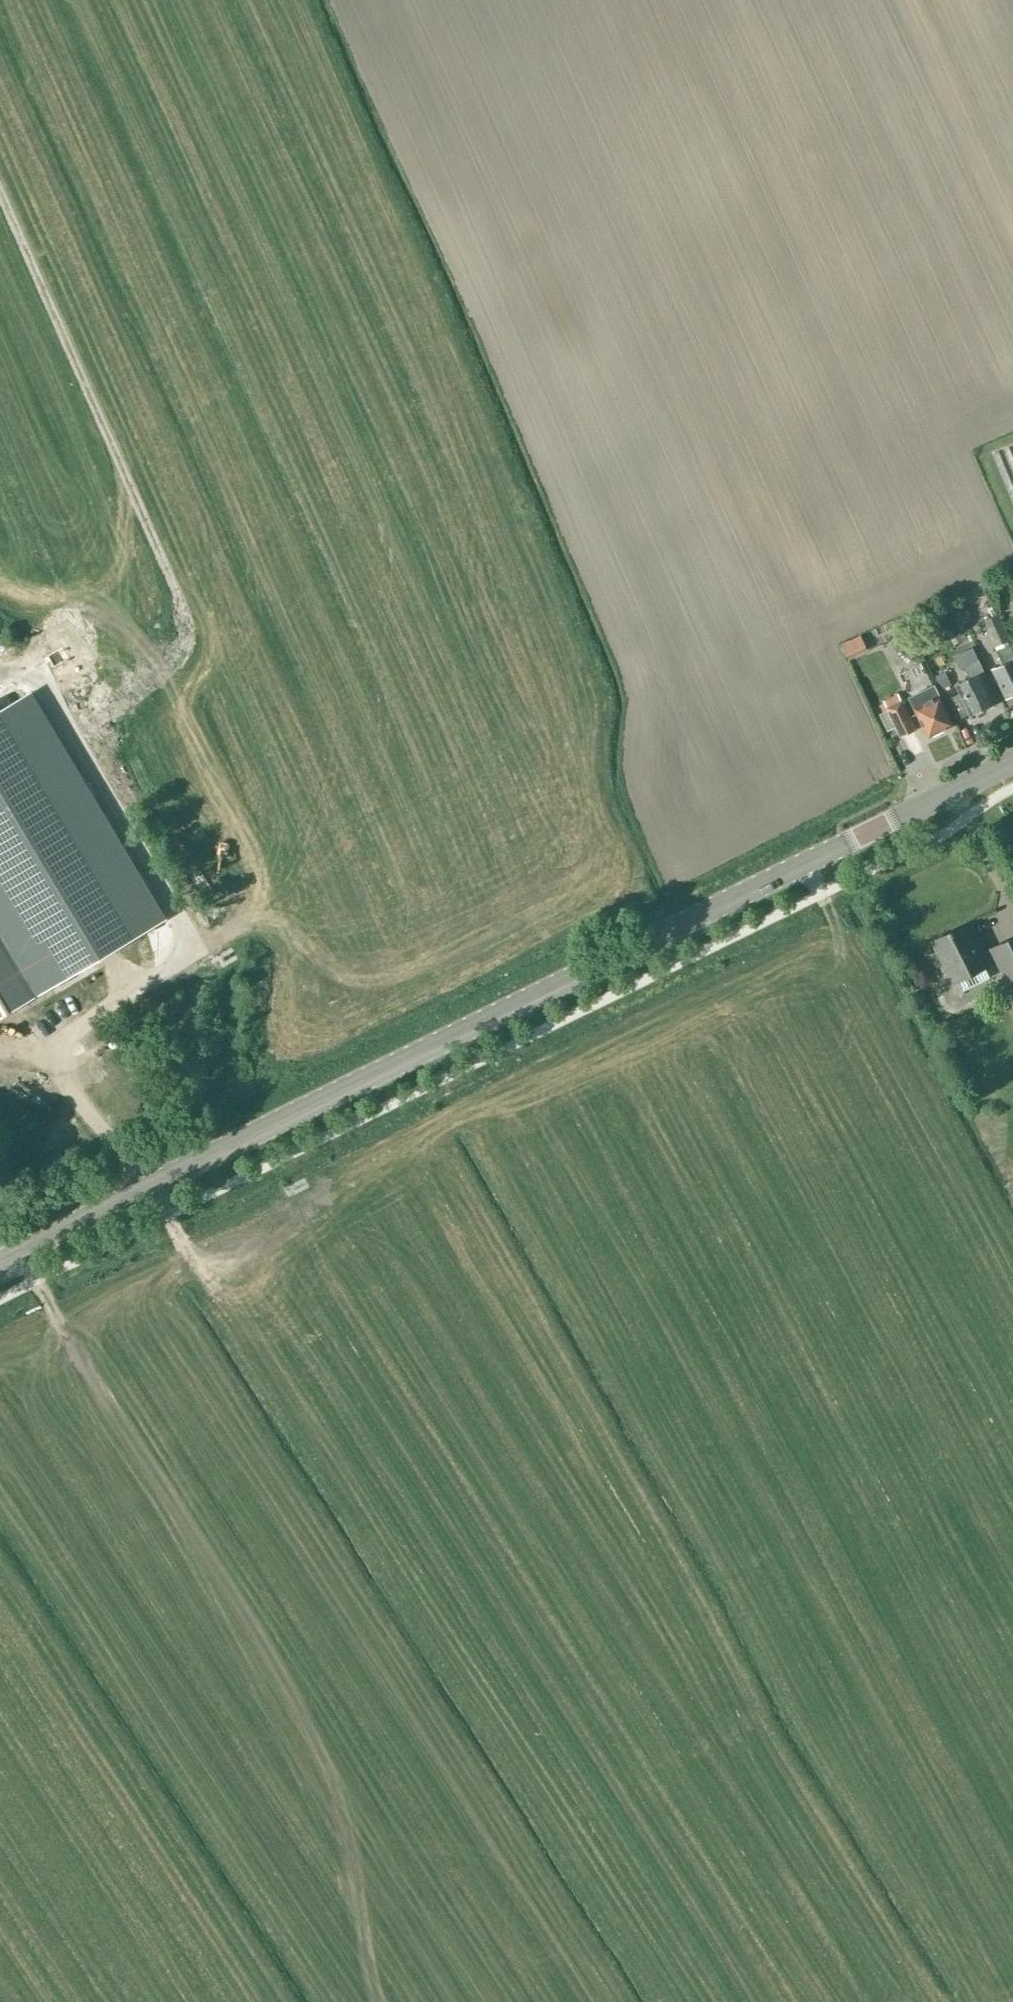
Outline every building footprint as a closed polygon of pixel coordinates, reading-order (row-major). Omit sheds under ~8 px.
[(982,620),(996,650),(1003,663),(992,668),(1006,698),(1009,696),(1012,697),(1012,651),(1009,643),(996,613),(982,620)] [(947,633),(953,644),(968,637),(963,625),(947,633)] [(978,669),(982,667),(978,659),(964,665),(970,677),(956,684),(960,692),(947,698),(957,719),(970,713),(971,715),(973,713),(976,714),(982,711),(984,708),(994,703),(978,669)] [(945,729),(944,727),(951,724),(931,683),(906,695),(913,710),(916,709),(929,734),(930,736),(932,735),(933,735),(943,730),(942,730),(945,729)] [(29,691),(0,709),(0,1017),(165,919),(29,691)] [(898,735),(914,728),(897,692),(881,698),(883,702),(878,704),(882,712),(886,710),(898,735)] [(981,954),(967,924),(934,941),(953,981),(987,965),(985,962),(994,957),(1012,996),(1012,937),(990,949),(981,954)]
